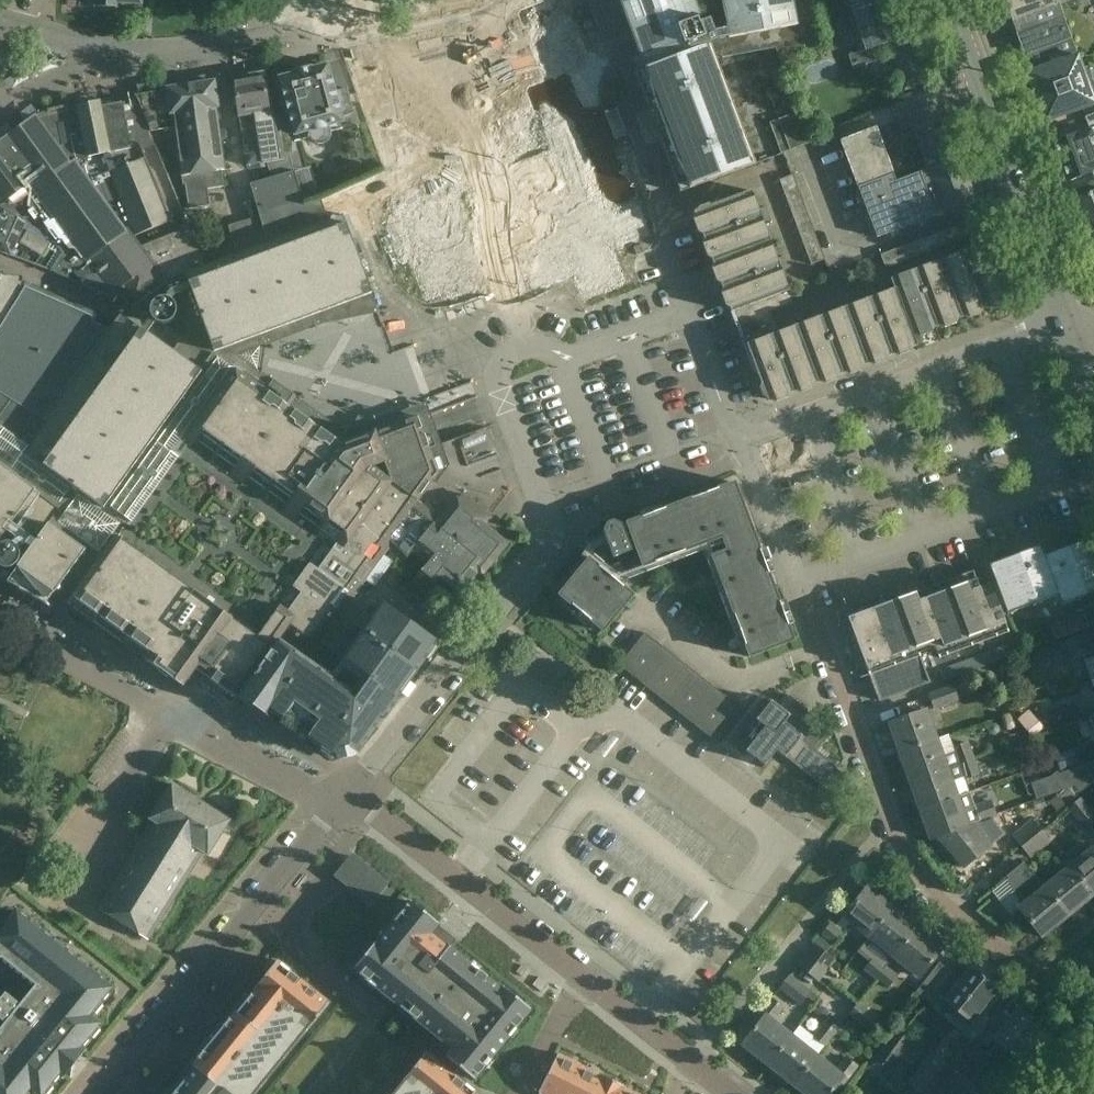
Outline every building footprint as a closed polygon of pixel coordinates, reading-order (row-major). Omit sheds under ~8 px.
[(346,226),(358,258),(378,312),(393,352),(417,417),(427,413),(434,430),(440,446),(487,485),(530,469),(555,493),(727,428),(696,345),(688,348),(668,295),(669,294),(659,267),(588,76),(585,77),(556,0),(545,0),(369,66),(419,198),(346,226)] [(639,54),(641,53),(646,67),(644,68),(636,71),(635,71),(637,77),(678,186),(680,192),(681,191),(687,189),(689,189),(755,164),(714,54),(721,52),(723,57),(775,48),(780,59),(818,42),(811,0),(618,0),(639,54)] [(859,53),(848,56),(853,70),(876,62),(872,49),(882,46),(884,51),(889,49),(898,75),(903,91),(916,86),(929,82),(929,81),(927,75),(916,44),(912,32),(901,35),(889,0),(841,0),(859,53)] [(1019,34),(1063,18),(1058,5),(1055,5),(1053,0),(1001,0),(1003,4),(1008,3),(1019,34)] [(1019,34),(1025,52),(1022,53),(1021,51),(1020,51),(1045,122),(1093,104),(1093,63),(1082,68),(1071,35),(1069,36),(1063,18),(1019,34)] [(327,68),(327,66),(324,66),(311,70),(311,69),(295,73),(295,75),(282,78),(279,79),(280,81),(295,133),(294,133),(295,135),(297,135),(340,123),(342,122),(342,120),(341,120),(341,117),(354,114),(347,89),(334,92),(327,68)] [(267,96),(263,73),(232,78),(248,168),(285,162),(277,116),(272,117),(271,111),(269,95),(267,96)] [(218,107),(214,81),(135,94),(150,132),(174,129),(181,177),(182,177),(183,186),(186,186),(189,209),(210,206),(207,189),(223,187),(221,172),(224,171),(215,108),(218,107)] [(129,141),(118,94),(98,99),(98,98),(66,106),(66,104),(64,104),(64,106),(49,110),(48,108),(46,108),(47,111),(36,113),(34,115),(52,139),(58,134),(75,156),(73,158),(92,184),(92,183),(125,227),(127,226),(134,236),(172,222),(161,194),(151,170),(139,138),(129,141)] [(927,162),(957,150),(940,105),(909,117),(910,118),(899,122),(903,132),(914,128),(927,162)] [(817,140),(805,109),(774,120),(786,152),(817,140)] [(1052,143),(1066,180),(1091,171),(1093,170),(1093,113),(1085,117),(1089,130),(1077,134),(1052,143)] [(23,221),(25,222),(25,221),(53,239),(52,240),(50,243),(48,247),(56,252),(46,267),(50,268),(50,269),(68,277),(125,227),(92,183),(92,184),(73,158),(75,156),(58,134),(52,139),(34,115),(0,139),(0,206),(23,221)] [(858,187),(892,174),(876,127),(840,140),(858,187)] [(892,174),(858,187),(864,205),(878,234),(918,219),(945,211),(975,199),(957,150),(927,162),(929,168),(894,180),(892,174)] [(260,219),(260,220),(266,243),(328,220),(321,202),(305,208),(302,200),(317,195),(309,169),(295,174),(250,187),(260,219)] [(824,259),(793,175),(779,180),(811,264),(824,259)] [(696,213),(695,214),(696,215),(698,215),(705,233),(703,234),(705,240),(707,239),(714,258),(712,258),(714,265),(716,264),(723,282),(721,283),(724,289),(726,289),(732,307),(729,308),(735,324),(793,303),(781,271),(785,270),(780,258),(776,259),(763,222),(766,220),(761,208),(758,209),(751,190),(711,205),(713,209),(698,214),(697,212),(696,212),(696,213)] [(1074,202),(1093,255),(1093,195),(1074,202)] [(25,222),(0,206),(0,251),(10,254),(25,222)] [(342,216),(328,221),(328,220),(266,243),(252,249),(236,254),(206,265),(207,266),(166,281),(167,283),(134,308),(136,310),(143,316),(141,319),(138,323),(124,312),(121,316),(120,315),(110,329),(45,420),(13,400),(0,392),(0,568),(2,569),(4,570),(6,570),(8,570),(17,576),(21,571),(42,585),(33,598),(46,605),(58,589),(65,594),(71,599),(68,604),(159,670),(158,671),(167,678),(169,677),(182,687),(183,686),(190,676),(231,705),(238,694),(277,641),(313,666),(371,588),(376,593),(402,560),(403,560),(412,548),(434,523),(437,526),(440,522),(430,514),(432,511),(419,500),(438,473),(430,450),(440,446),(434,430),(427,413),(417,417),(406,388),(393,352),(378,312),(358,258),(346,226),(342,216)] [(986,230),(981,217),(881,254),(886,268),(986,230)] [(260,220),(244,224),(252,249),(266,243),(260,220)] [(236,254),(252,249),(244,224),(229,229),(236,254)] [(127,226),(125,227),(68,277),(116,298),(124,293),(133,305),(134,308),(167,283),(166,281),(140,246),(141,245),(134,236),(127,226)] [(166,281),(207,266),(206,265),(190,227),(142,246),(141,245),(140,246),(166,281)] [(42,256),(50,243),(27,228),(19,241),(42,256)] [(1012,298),(990,241),(890,278),(894,290),(777,333),(774,325),(743,337),(752,360),(755,358),(760,373),(757,374),(761,384),(760,384),(758,387),(762,397),(766,398),(767,398),(768,399),(769,398),(769,400),(771,399),(770,397),(789,390),(789,392),(795,390),(795,388),(813,381),(814,383),(820,381),(819,379),(838,372),(839,374),(845,371),(845,372),(850,375),(862,370),(863,365),(863,364),(869,362),(869,360),(887,353),(888,355),(894,353),(893,351),(912,344),(913,347),(917,346),(913,335),(915,334),(920,336),(932,332),(934,327),(940,325),(944,327),(957,322),(959,318),(965,316),(969,318),(981,313),(983,309),(989,307),(994,309),(1006,304),(1008,300),(1012,298)] [(29,373),(13,400),(45,420),(110,329),(93,322),(93,321),(93,320),(93,318),(93,317),(92,317),(91,316),(91,315),(25,287),(26,286),(26,285),(26,284),(25,282),(24,281),(22,280),(1,278),(1,275),(1,274),(1,273),(0,273),(0,272),(0,355),(29,373)] [(13,400),(29,373),(0,355),(0,392),(13,400)] [(794,641),(734,483),(626,524),(643,568),(707,544),(749,658),(794,641)] [(434,523),(412,548),(427,561),(412,579),(434,598),(440,590),(448,590),(450,587),(465,599),(482,578),(480,576),(506,545),(481,524),(487,516),(462,495),(442,519),(432,511),(430,514),(440,522),(437,526),(434,523)] [(622,525),(613,521),(607,524),(603,533),(613,559),(632,552),(622,525)] [(1044,555),(1058,596),(1061,605),(1093,593),(1093,543),(1092,537),(1044,555)] [(1008,614),(1058,596),(1044,555),(1040,545),(989,564),(995,581),(1008,614)] [(633,596),(589,559),(559,596),(603,633),(633,596)] [(845,610),(836,613),(861,678),(869,675),(879,702),(929,683),(919,656),(935,650),(938,659),(997,637),(1008,632),(1002,616),(1008,614),(995,581),(978,587),(972,571),(898,599),(895,591),(845,610)] [(313,666),(277,641),(238,694),(240,696),(239,698),(241,699),(242,697),(250,703),(249,705),(251,706),(252,704),(267,715),(269,712),(334,758),(356,753),(381,718),(383,720),(400,696),(399,695),(435,644),(381,605),(366,625),(328,677),(313,666)] [(1083,613),(1066,619),(1072,633),(1088,627),(1083,613)] [(1072,633),(1066,619),(1050,625),(1055,639),(1072,633)] [(1066,642),(1073,659),(1083,655),(1093,651),(1093,631),(1077,638),(1066,642)] [(740,708),(645,633),(619,666),(714,740),(740,708)] [(947,680),(1005,659),(1017,654),(1012,643),(943,668),(947,680)] [(1056,646),(1034,654),(1041,671),(1062,663),(1056,646)] [(969,694),(965,683),(954,686),(953,684),(929,693),(934,709),(960,699),(959,697),(969,694)] [(780,708),(764,696),(750,713),(727,744),(744,757),(748,752),(766,766),(778,751),(823,786),(837,767),(816,751),(826,738),(802,720),(809,711),(790,696),(780,708)] [(936,739),(936,738),(926,710),(890,723),(900,752),(936,739)] [(1044,728),(1030,710),(1018,720),(1032,737),(1044,728)] [(936,739),(900,752),(911,781),(975,758),(969,742),(952,748),(953,751),(942,755),(936,739)] [(1080,764),(1074,748),(1054,756),(1060,771),(1080,764)] [(975,758),(911,781),(921,810),(957,797),(951,781),(962,777),(963,780),(980,774),(975,758)] [(1057,770),(1052,775),(1063,790),(1065,792),(1073,785),(1063,772),(1059,773),(1057,770)] [(1052,775),(1044,778),(1049,795),(1063,790),(1052,775)] [(154,821),(99,909),(148,939),(203,851),(206,853),(205,853),(208,855),(209,853),(209,852),(228,822),(228,823),(230,820),(227,819),(174,786),(174,785),(172,784),(170,786),(152,816),(151,816),(150,819),(152,820),(154,821)] [(957,797),(921,810),(932,839),(939,837),(938,836),(967,825),(971,823),(996,814),(990,799),(975,805),(970,792),(957,797)] [(1081,798),(1068,808),(1084,829),(1093,820),(1093,813),(1081,798)] [(1011,835),(1021,847),(1041,830),(1032,818),(1011,835)] [(938,836),(939,837),(963,867),(989,845),(971,823),(967,825),(938,836)] [(1051,841),(1041,830),(1021,847),(1031,859),(1051,841)] [(1069,867),(1091,893),(1093,890),(1093,847),(1069,867)] [(353,857),(339,875),(370,901),(385,882),(353,857)] [(1024,862),(1007,876),(1021,906),(1017,909),(1041,937),(1053,928),(1051,925),(1065,914),(1044,887),(1044,888),(1029,869),(1024,862)] [(1069,867),(1044,887),(1065,914),(1080,901),(1082,904),(1093,895),(1091,893),(1069,867)] [(844,917),(869,937),(892,908),(866,888),(844,917)] [(376,940),(353,968),(369,980),(372,976),(380,982),(376,987),(399,1006),(404,1001),(412,1008),(407,1013),(452,1048),(445,1057),(474,1079),(485,1067),(479,1062),(485,1054),(491,1058),(509,1037),(504,1032),(510,1024),(516,1028),(530,1010),(503,987),(502,989),(478,970),(474,975),(466,969),(470,963),(450,947),(456,939),(454,938),(452,940),(435,927),(438,924),(410,901),(400,914),(405,918),(398,926),(393,922),(378,942),(376,940)] [(870,937),(858,952),(870,961),(874,956),(887,966),(895,957),(917,928),(892,908),(870,937)] [(32,982),(0,1022),(0,1093),(29,1093),(27,1092),(30,1089),(37,1093),(43,1093),(46,1093),(53,1086),(51,1085),(59,1074),(62,1076),(83,1049),(81,1047),(90,1036),(92,1038),(99,1028),(97,1027),(100,1024),(90,1015),(93,1012),(95,1013),(102,1004),(100,1002),(112,988),(86,968),(88,966),(79,958),(77,960),(63,949),(64,947),(55,939),(53,941),(39,930),(41,928),(31,920),(30,922),(16,911),(0,931),(0,958),(1,958),(1,957),(32,982)] [(819,934),(813,942),(826,952),(832,944),(843,931),(830,921),(819,934)] [(917,928),(895,957),(920,977),(943,949),(917,928)] [(813,942),(804,953),(826,970),(827,970),(835,959),(826,952),(813,942)] [(826,970),(804,953),(796,964),(818,981),(827,970),(826,970)] [(864,970),(877,980),(887,966),(874,956),(870,961),(864,970)] [(295,1029),(278,1016),(282,1012),(305,1031),(329,1002),(277,960),(273,964),(275,966),(277,964),(284,969),(276,979),(267,971),(254,988),(256,990),(245,1004),(250,1008),(243,1017),(236,1011),(225,1025),(221,1022),(199,1049),(203,1052),(191,1066),(195,1068),(185,1080),(189,1084),(181,1093),(242,1093),(295,1029)] [(928,1001),(951,972),(940,963),(917,992),(928,1001)] [(898,975),(887,966),(877,980),(888,988),(898,975)] [(962,981),(951,972),(928,1001),(944,1014),(951,1006),(970,1021),(995,991),(970,971),(962,981)] [(811,991),(789,973),(777,988),(800,1005),(811,991)] [(757,1052),(771,1063),(792,1036),(791,1036),(773,1022),(784,1008),(772,999),(757,1018),(761,1021),(743,1044),(756,1054),(757,1052)] [(880,1018),(859,1002),(848,1015),(869,1032),(880,1018)] [(1043,1030),(1018,1010),(1008,1021),(997,1013),(976,1040),(992,1053),(998,1045),(1018,1062),(1043,1030)] [(792,1036),(771,1063),(787,1075),(785,1077),(795,1085),(797,1083),(796,1083),(817,1056),(816,1056),(824,1046),(826,1047),(837,1032),(824,1021),(813,1036),(799,1026),(791,1036),(792,1036)] [(895,1029),(883,1045),(900,1058),(911,1066),(916,1061),(923,1051),(916,1045),(895,1029)] [(467,1088),(468,1086),(425,1052),(402,1081),(419,1093),(462,1093),(467,1088)] [(909,1082),(925,1093),(981,1093),(983,1091),(957,1072),(945,1063),(931,1052),(909,1082)] [(581,1065),(558,1054),(538,1092),(542,1093),(566,1093),(581,1065)] [(817,1056),(796,1083),(797,1083),(810,1093),(830,1093),(839,1082),(843,1086),(858,1066),(847,1057),(836,1071),(817,1056)] [(581,1065),(566,1093),(593,1093),(602,1076),(601,1076),(581,1065)] [(602,1075),(601,1076),(602,1076),(593,1093),(620,1093),(623,1087),(624,1087),(625,1086),(602,1075)]
